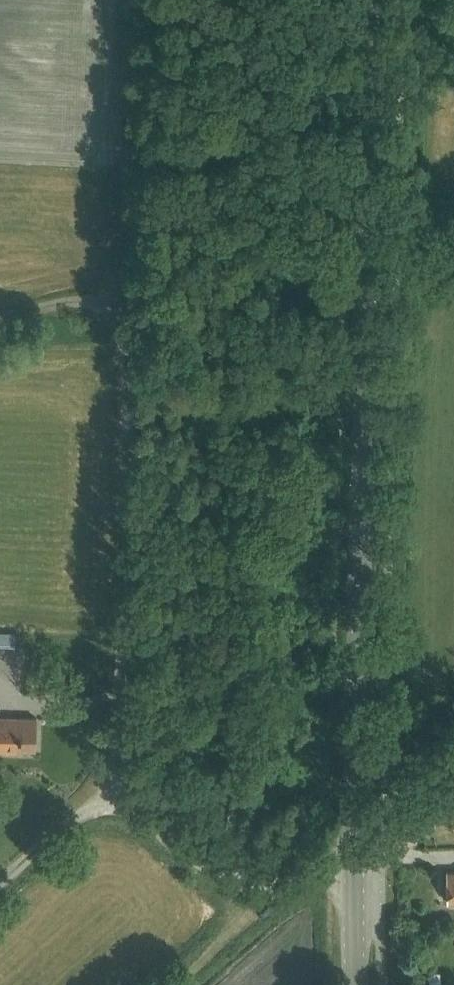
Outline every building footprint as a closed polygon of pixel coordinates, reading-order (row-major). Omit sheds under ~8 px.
[(9,748),(35,749),(36,718),(8,717),(8,716),(0,716),(0,751),(9,751),(9,748)]
